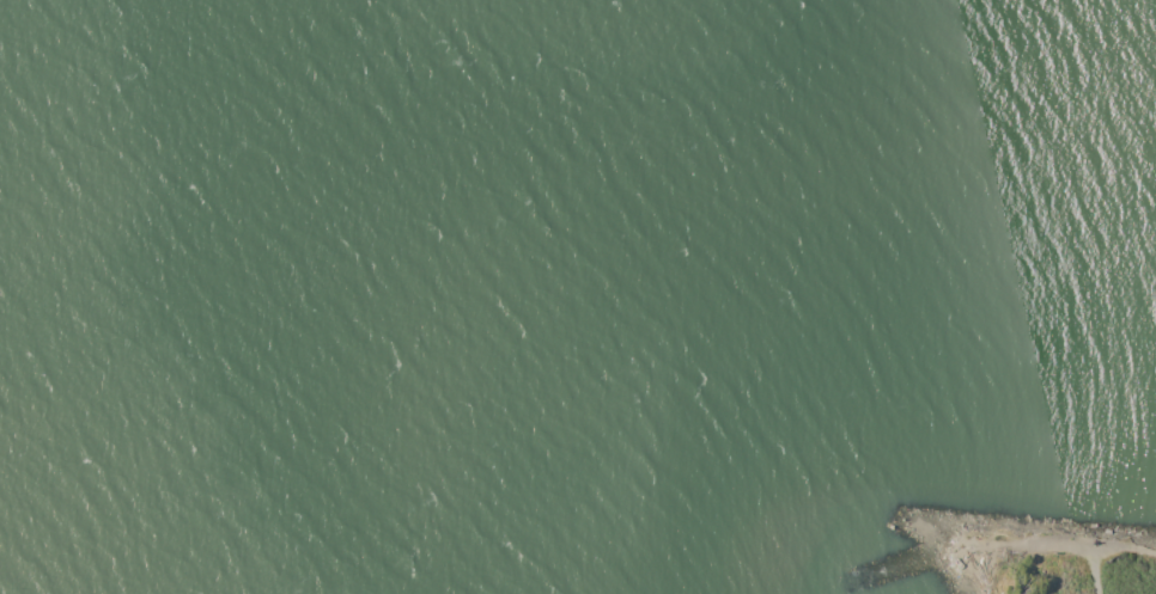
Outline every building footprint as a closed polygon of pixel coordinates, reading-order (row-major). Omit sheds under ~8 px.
[(956,558),(963,567),(959,570),(953,562),(956,558)]
